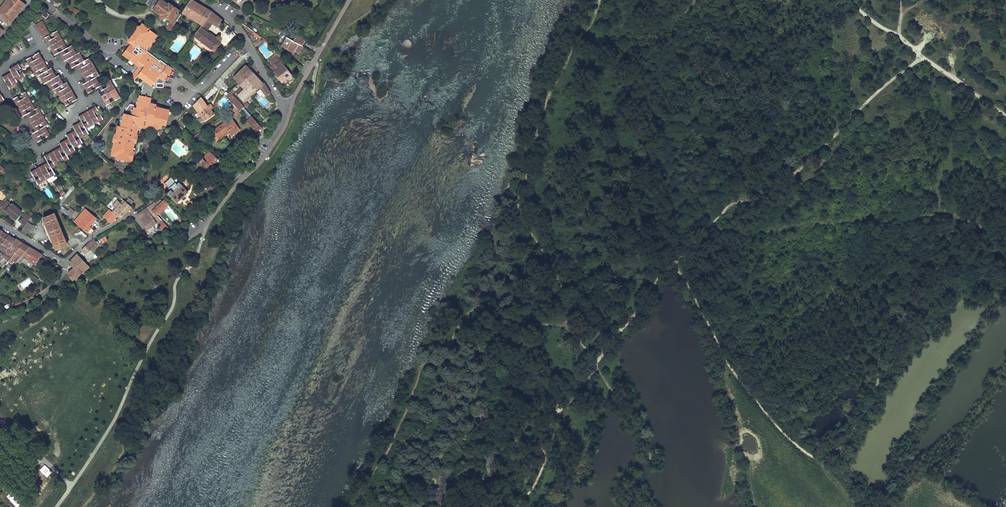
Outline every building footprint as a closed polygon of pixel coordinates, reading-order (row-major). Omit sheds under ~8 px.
[(9,24),(25,4),(20,0),(7,0),(0,9),(0,17),(9,24)] [(169,31),(170,31),(172,27),(181,14),(178,12),(178,11),(162,0),(154,0),(149,6),(149,8),(150,9),(151,9),(152,9),(154,10),(154,11),(160,15),(158,18),(162,20),(165,17),(171,20),(166,29),(169,31)] [(203,24),(207,18),(212,23),(217,26),(222,20),(211,12),(192,0),(190,0),(182,12),(202,25),(203,24)] [(202,29),(206,31),(212,23),(207,18),(203,24),(205,25),(202,29)] [(40,31),(39,32),(42,37),(48,33),(42,21),(36,25),(40,31)] [(125,160),(126,161),(126,159),(131,160),(133,160),(135,152),(133,151),(134,148),(135,142),(136,139),(136,135),(138,128),(138,126),(142,127),(143,127),(145,128),(148,128),(149,126),(151,126),(155,127),(158,128),(161,129),(163,124),(166,125),(169,115),(169,112),(170,111),(159,108),(156,107),(156,105),(149,103),(152,91),(153,88),(152,86),(155,82),(166,68),(145,52),(154,41),(156,40),(155,38),(157,36),(150,30),(147,33),(146,32),(149,29),(148,28),(142,23),(140,25),(138,26),(138,29),(134,35),(135,36),(130,43),(134,46),(133,47),(130,45),(123,54),(127,58),(139,66),(135,72),(139,75),(142,78),(145,80),(142,95),(140,95),(140,98),(139,101),(138,105),(138,107),(135,107),(135,105),(130,104),(124,111),(128,112),(128,114),(124,113),(124,116),(123,120),(122,123),(121,126),(119,126),(118,126),(116,135),(116,138),(115,142),(112,155),(117,156),(116,158),(121,160),(125,160)] [(212,49),(219,40),(209,33),(209,34),(206,31),(202,29),(205,25),(203,24),(202,25),(194,35),(205,43),(205,44),(212,49)] [(50,46),(62,39),(57,31),(53,33),(55,37),(51,39),(49,35),(44,38),(50,46)] [(304,64),(314,46),(296,36),(294,38),(293,40),(286,37),(282,45),(288,49),(294,53),(294,51),(298,53),(295,58),(304,64)] [(63,50),(66,48),(62,39),(50,46),(54,55),(58,52),(56,49),(60,46),(62,50),(63,50)] [(67,59),(76,54),(71,45),(67,48),(69,52),(66,54),(63,50),(62,50),(59,52),(64,61),(67,59)] [(26,60),(31,68),(43,61),(38,52),(34,55),(36,59),(33,61),(30,57),(26,60)] [(81,62),(84,61),(79,52),(76,54),(67,59),(72,68),(76,65),(74,61),(78,59),(80,63),(81,62)] [(80,63),(77,65),(82,73),(94,67),(89,58),(85,60),(87,64),(83,66),(81,62),(80,63)] [(286,79),(292,75),(281,60),(278,63),(274,58),(270,61),(273,65),(270,68),(281,83),(286,79)] [(48,69),(43,61),(31,68),(36,77),(39,75),(40,74),(38,70),(42,68),(44,72),(47,70),(48,69)] [(303,66),(296,62),(293,69),(300,72),(303,66)] [(11,72),(16,81),(25,76),(22,72),(19,74),(17,71),(20,68),(18,64),(9,69),(11,72)] [(236,93),(244,102),(247,99),(250,95),(259,87),(265,95),(270,93),(264,83),(263,83),(245,65),(233,77),(242,86),(244,88),(239,92),(238,91),(236,93)] [(94,67),(82,73),(86,82),(91,80),(89,76),(93,73),(95,78),(95,77),(99,75),(94,67)] [(45,76),(43,73),(39,75),(44,84),(46,82),(56,76),(51,68),(47,70),(49,74),(45,76)] [(7,85),(10,89),(18,84),(16,81),(11,72),(3,77),(5,81),(9,79),(11,83),(7,85)] [(46,82),(51,91),(54,89),(55,88),(53,85),(57,82),(59,86),(62,84),(63,84),(59,75),(56,76),(46,82)] [(88,92),(92,90),(90,86),(93,84),(96,88),(97,87),(100,85),(95,77),(95,78),(91,80),(86,82),(83,84),(88,92)] [(112,96),(114,100),(120,97),(110,80),(105,83),(107,87),(103,89),(101,85),(100,85),(97,87),(106,105),(111,102),(109,98),(112,96)] [(54,89),(59,98),(72,91),(67,82),(63,84),(62,84),(65,89),(61,90),(59,87),(55,88),(54,89)] [(239,112),(244,107),(232,94),(237,88),(235,86),(226,96),(235,107),(239,112)] [(76,99),(72,91),(59,98),(64,106),(68,104),(66,100),(70,98),(72,102),(76,99)] [(18,108),(30,100),(25,92),(21,94),(23,98),(19,100),(17,96),(13,99),(18,108)] [(201,97),(194,104),(199,111),(199,112),(205,120),(214,114),(211,110),(208,105),(207,106),(201,97)] [(29,107),(31,111),(34,110),(35,109),(30,100),(18,108),(23,116),(26,114),(27,114),(25,110),(29,107)] [(87,111),(94,124),(103,119),(100,115),(96,117),(94,113),(98,111),(96,106),(87,111)] [(43,116),(38,107),(35,109),(34,110),(36,114),(32,116),(30,112),(27,114),(26,114),(30,123),(43,116)] [(79,116),(81,120),(85,118),(87,122),(83,124),(82,121),(73,126),(75,130),(77,134),(80,138),(88,133),(86,129),(82,131),(80,128),(84,125),(86,129),(95,124),(94,124),(87,111),(79,116)] [(241,122),(255,139),(259,136),(263,129),(252,117),(251,118),(249,116),(246,118),(244,115),(243,116),(245,119),(241,122)] [(45,126),(48,124),(43,116),(30,123),(35,131),(40,129),(38,125),(41,123),(43,127),(45,126)] [(252,143),(255,139),(252,136),(241,128),(239,129),(231,118),(214,130),(217,133),(216,134),(219,139),(229,132),(232,135),(237,131),(252,143)] [(176,122),(173,126),(180,132),(183,128),(176,122)] [(46,137),(50,135),(45,126),(43,127),(40,129),(35,131),(32,133),(37,142),(42,139),(40,135),(43,133),(46,137)] [(74,136),(77,134),(75,130),(66,135),(68,138),(71,143),(73,146),(73,147),(82,142),(80,138),(76,141),(74,136)] [(69,149),(67,145),(71,143),(68,138),(60,143),(62,146),(64,150),(66,154),(67,155),(75,151),(73,147),(73,146),(69,149)] [(66,154),(62,157),(60,153),(64,150),(62,146),(53,151),(60,164),(69,159),(67,155),(66,154)] [(45,156),(47,160),(51,158),(53,162),(49,164),(50,166),(51,168),(60,164),(53,151),(45,156)] [(218,163),(220,161),(209,151),(200,161),(208,169),(216,161),(218,163)] [(49,164),(48,162),(39,167),(46,179),(47,179),(55,174),(52,170),(49,172),(47,168),(50,166),(49,164)] [(38,184),(46,179),(39,167),(31,172),(33,176),(37,174),(39,178),(35,180),(38,184)] [(228,181),(231,183),(241,173),(236,168),(235,172),(229,178),(228,181)] [(116,173),(105,184),(108,187),(119,175),(116,173)] [(168,192),(177,202),(188,192),(184,188),(192,181),(189,179),(186,175),(185,176),(181,179),(178,176),(174,180),(171,177),(165,183),(171,189),(168,192)] [(56,206),(59,209),(63,204),(62,203),(77,185),(74,183),(56,206)] [(95,197),(97,198),(102,192),(104,193),(108,187),(105,184),(103,187),(95,197)] [(50,198),(53,196),(48,188),(45,190),(50,198)] [(127,196),(113,212),(117,216),(120,218),(122,217),(132,207),(130,206),(125,201),(128,199),(129,197),(127,196)] [(168,204),(164,200),(158,205),(155,203),(142,211),(147,219),(142,222),(144,225),(149,222),(152,226),(157,223),(156,222),(161,219),(157,214),(168,204)] [(3,208),(15,219),(22,212),(13,204),(12,205),(8,201),(3,208)] [(66,215),(70,218),(75,212),(70,209),(66,215)] [(75,222),(90,235),(94,230),(89,226),(96,218),(85,209),(75,222)] [(113,221),(117,216),(113,212),(111,211),(106,217),(108,219),(109,218),(113,221)] [(147,219),(142,211),(137,215),(142,222),(147,219)] [(31,217),(34,214),(32,212),(29,216),(27,214),(20,222),(24,225),(29,219),(31,217)] [(56,249),(67,244),(54,213),(43,218),(46,225),(45,225),(52,243),(53,242),(56,249)] [(32,225),(28,222),(21,231),(26,234),(32,225)] [(152,226),(149,222),(144,225),(150,234),(156,235),(157,234),(152,226)] [(82,241),(86,236),(79,229),(75,234),(82,241)] [(3,251),(0,255),(0,257),(2,258),(1,260),(3,262),(5,259),(7,260),(13,252),(15,253),(8,262),(11,263),(18,254),(22,256),(18,261),(20,263),(25,258),(35,264),(42,254),(16,239),(0,230),(0,249),(3,251)] [(99,239),(102,244),(108,241),(106,236),(99,239)] [(91,250),(93,248),(89,243),(82,249),(82,251),(85,254),(91,250)] [(89,269),(91,268),(77,254),(69,262),(73,268),(68,272),(72,280),(80,275),(87,268),(89,269)] [(29,278),(20,283),(24,289),(32,283),(29,278)]
